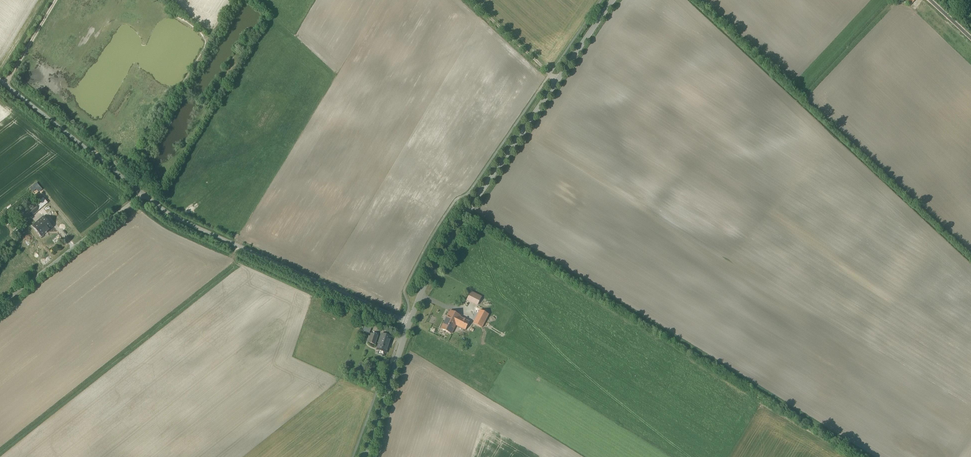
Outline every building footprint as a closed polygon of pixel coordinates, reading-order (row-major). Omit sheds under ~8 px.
[(44,200),(40,204),(39,203),(37,205),(40,210),(48,203),(44,200)] [(34,204),(30,208),(32,210),(22,218),(26,222),(39,211),(34,204)] [(42,214),(39,217),(41,219),(34,224),(41,232),(51,224),(42,214)] [(483,298),(471,292),(467,299),(474,303),(475,301),(480,303),(483,298)] [(489,315),(480,310),(473,324),(482,328),(489,315)] [(470,322),(460,317),(450,312),(447,318),(457,323),(455,326),(465,331),(470,322)] [(447,318),(441,329),(451,334),(453,330),(455,326),(457,323),(447,318)] [(378,336),(371,334),(368,343),(375,345),(378,336)] [(390,338),(383,335),(377,351),(386,354),(387,349),(390,338)]
